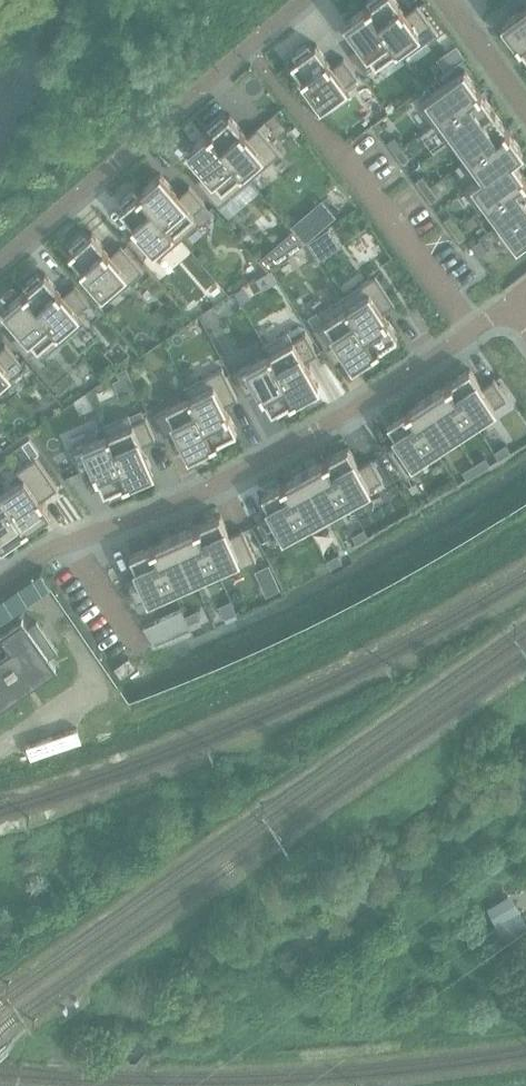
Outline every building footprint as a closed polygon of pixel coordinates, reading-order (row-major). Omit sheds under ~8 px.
[(366,0),(369,5),(368,6),(367,6),(398,48),(397,48),(403,57),(437,32),(417,5),(405,13),(396,0),(367,0),(366,0)] [(501,29),(513,45),(517,42),(519,44),(525,39),(525,0),(521,0),(525,6),(503,23),(505,26),(501,29)] [(367,6),(346,22),(362,44),(351,53),(365,72),(397,48),(398,48),(367,6)] [(295,59),(291,62),(325,108),(349,90),(346,85),(358,77),(344,58),(332,66),(316,44),(312,47),(309,42),(292,54),(295,59)] [(465,70),(419,103),(434,123),(479,90),(465,70)] [(479,90),(434,123),(448,143),(493,109),(479,90)] [(493,109),(448,143),(462,162),(507,129),(493,109)] [(223,113),(207,127),(211,131),(209,132),(250,179),(280,153),(258,127),(247,136),(229,115),(227,117),(223,113)] [(507,129),(462,162),(476,181),(476,182),(511,156),(512,158),(523,150),(507,129)] [(209,132),(189,150),(207,171),(196,180),(219,206),(250,179),(209,132)] [(394,136),(387,142),(395,152),(402,147),(394,136)] [(402,147),(395,152),(403,163),(410,158),(402,147)] [(476,181),(465,189),(480,210),(485,207),(484,206),(525,176),(512,158),(511,156),(476,182),(476,181)] [(161,174),(141,191),(181,238),(201,221),(194,213),(205,203),(190,186),(179,195),(161,174)] [(423,175),(415,180),(423,191),(431,186),(423,175)] [(484,206),(485,207),(498,225),(498,226),(525,205),(525,177),(525,176),(484,206)] [(431,186),(423,191),(431,202),(438,197),(431,186)] [(135,189),(120,202),(123,206),(120,209),(138,230),(128,239),(143,257),(154,247),(161,255),(181,238),(141,191),(139,193),(135,189)] [(494,228),(509,249),(525,237),(525,205),(498,226),(498,225),(494,228)] [(451,214),(444,219),(452,230),(459,225),(451,214)] [(459,225),(452,230),(460,241),(467,236),(459,225)] [(329,229),(309,242),(320,259),(340,245),(329,229)] [(293,230),(260,260),(267,268),(300,239),(293,230)] [(73,249),(69,253),(71,255),(110,300),(144,271),(121,245),(111,254),(92,233),(88,236),(85,232),(69,245),(73,249)] [(479,239),(472,245),(480,256),(487,250),(479,239)] [(39,272),(23,285),(27,289),(25,291),(65,338),(85,320),(78,312),(89,303),(74,285),(63,294),(45,273),(42,276),(39,272)] [(376,275),(341,298),(376,349),(378,348),(381,352),(398,341),(395,337),(398,335),(383,311),(394,304),(376,275)] [(25,291),(5,308),(23,329),(12,338),(28,356),(38,347),(45,355),(65,338),(25,291)] [(325,321),(313,329),(326,348),(338,341),(353,364),(375,350),(376,349),(341,298),(340,298),(319,312),(325,321)] [(288,331),(264,344),(269,354),(270,353),(296,398),(319,385),(305,360),(317,353),(305,333),(293,340),(288,331)] [(24,366),(5,344),(0,349),(0,387),(24,366)] [(269,354),(235,373),(246,394),(259,387),(272,411),(276,409),(278,414),(296,404),(293,399),(296,398),(270,353),(269,354)] [(222,368),(184,387),(189,396),(191,395),(214,441),(216,440),(218,445),(236,436),(234,431),(237,430),(225,405),(237,399),(222,368)] [(470,369),(448,383),(474,421),(507,399),(494,379),(482,387),(470,369)] [(448,383),(428,396),(453,434),(474,421),(448,383)] [(189,396),(154,414),(164,435),(177,428),(189,453),(214,441),(191,395),(189,396)] [(428,396),(408,409),(434,447),(453,434),(428,396)] [(408,409),(388,423),(400,441),(388,449),(407,478),(421,468),(415,459),(434,447),(408,409)] [(129,413),(103,424),(107,434),(109,434),(129,481),(154,470),(142,445),(155,439),(146,417),(133,423),(129,413)] [(107,434),(71,450),(81,471),(94,466),(105,491),(108,490),(110,495),(129,487),(127,482),(128,481),(129,481),(109,434),(107,434)] [(29,439),(22,444),(32,458),(39,453),(29,439)] [(505,444),(494,451),(499,459),(510,451),(505,444)] [(348,447),(326,459),(348,499),(383,480),(371,459),(359,466),(348,447)] [(0,494),(0,495),(26,532),(51,515),(40,500),(57,488),(36,457),(16,470),(22,479),(0,494)] [(485,457),(474,464),(478,471),(490,464),(485,457)] [(326,459),(304,471),(327,511),(348,499),(326,459)] [(474,464),(462,471),(467,478),(478,471),(474,464)] [(304,471),(283,483),(306,522),(327,511),(304,471)] [(272,514),(260,520),(271,541),(306,522),(283,483),(262,494),(272,514)] [(2,548),(26,532),(0,495),(0,545),(2,548)] [(221,515),(197,525),(216,567),(236,558),(241,567),(256,560),(242,529),(230,535),(221,515)] [(197,525),(175,535),(194,577),(216,567),(197,525)] [(364,528),(352,535),(356,543),(368,536),(364,528)] [(175,535),(153,545),(172,587),(194,577),(175,535)] [(140,575),(127,581),(136,603),(172,587),(153,545),(130,555),(140,575)] [(338,553),(326,559),(331,567),(343,561),(338,553)] [(231,600),(219,605),(224,618),(237,612),(231,600)] [(197,610),(185,615),(189,623),(201,618),(197,610)] [(129,657),(115,667),(121,677),(136,667),(129,657)] [(496,924),(517,912),(509,896),(487,908),(496,924)] [(522,920),(517,912),(496,924),(505,940),(525,928),(522,920)]
